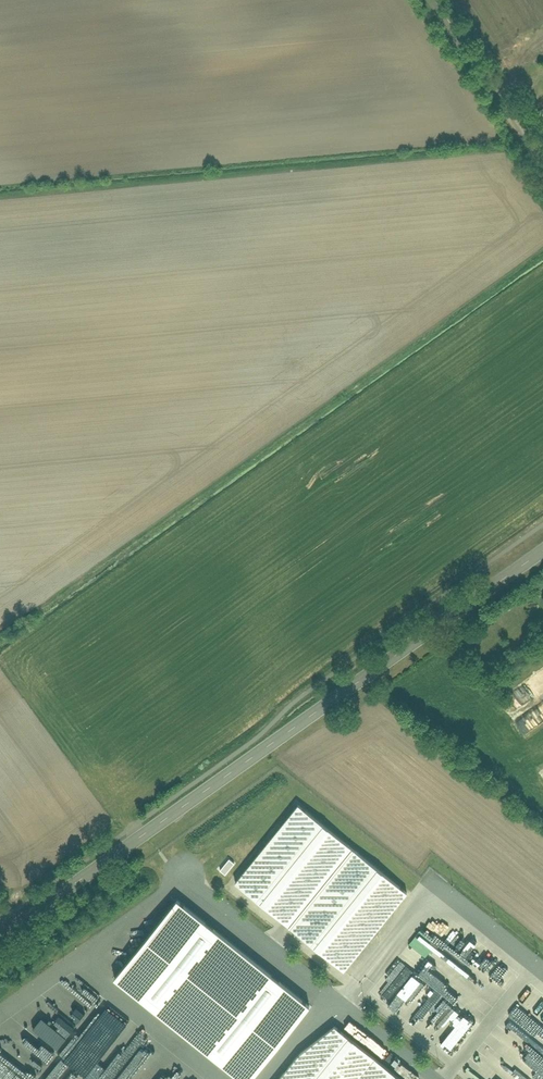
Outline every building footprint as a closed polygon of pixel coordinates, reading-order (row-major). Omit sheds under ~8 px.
[(410,891),(299,802),(235,882),(346,970),(410,891)] [(179,897),(113,978),(240,1078),(254,1078),(314,1005),(179,897)] [(380,980),(376,990),(392,1004),(399,1007),(411,993),(431,1001),(434,994),(441,987),(449,994),(466,1001),(470,991),(471,990),(471,989),(472,988),(475,979),(468,973),(473,968),(463,963),(450,952),(451,949),(445,943),(447,936),(437,927),(433,925),(403,958),(401,957),(380,980)] [(534,1005),(542,995),(542,990),(536,985),(525,998),(534,1005)] [(507,1047),(509,1055),(508,1061),(509,1065),(509,1071),(516,1077),(516,1078),(542,1078),(542,1014),(522,998),(509,1016),(510,1019),(522,1028),(515,1030),(517,1037),(513,1038),(507,1047)] [(90,1007),(83,1002),(79,1008),(68,1001),(69,1005),(66,1008),(52,999),(41,1008),(43,1013),(34,1016),(31,1020),(26,1022),(31,1037),(35,1040),(28,1042),(22,1047),(33,1053),(21,1057),(26,1071),(0,1055),(0,1078),(64,1078),(67,1078),(71,1071),(62,1065),(59,1055),(90,1007)] [(275,1078),(398,1078),(331,1025),(294,1054),(275,1078)]
